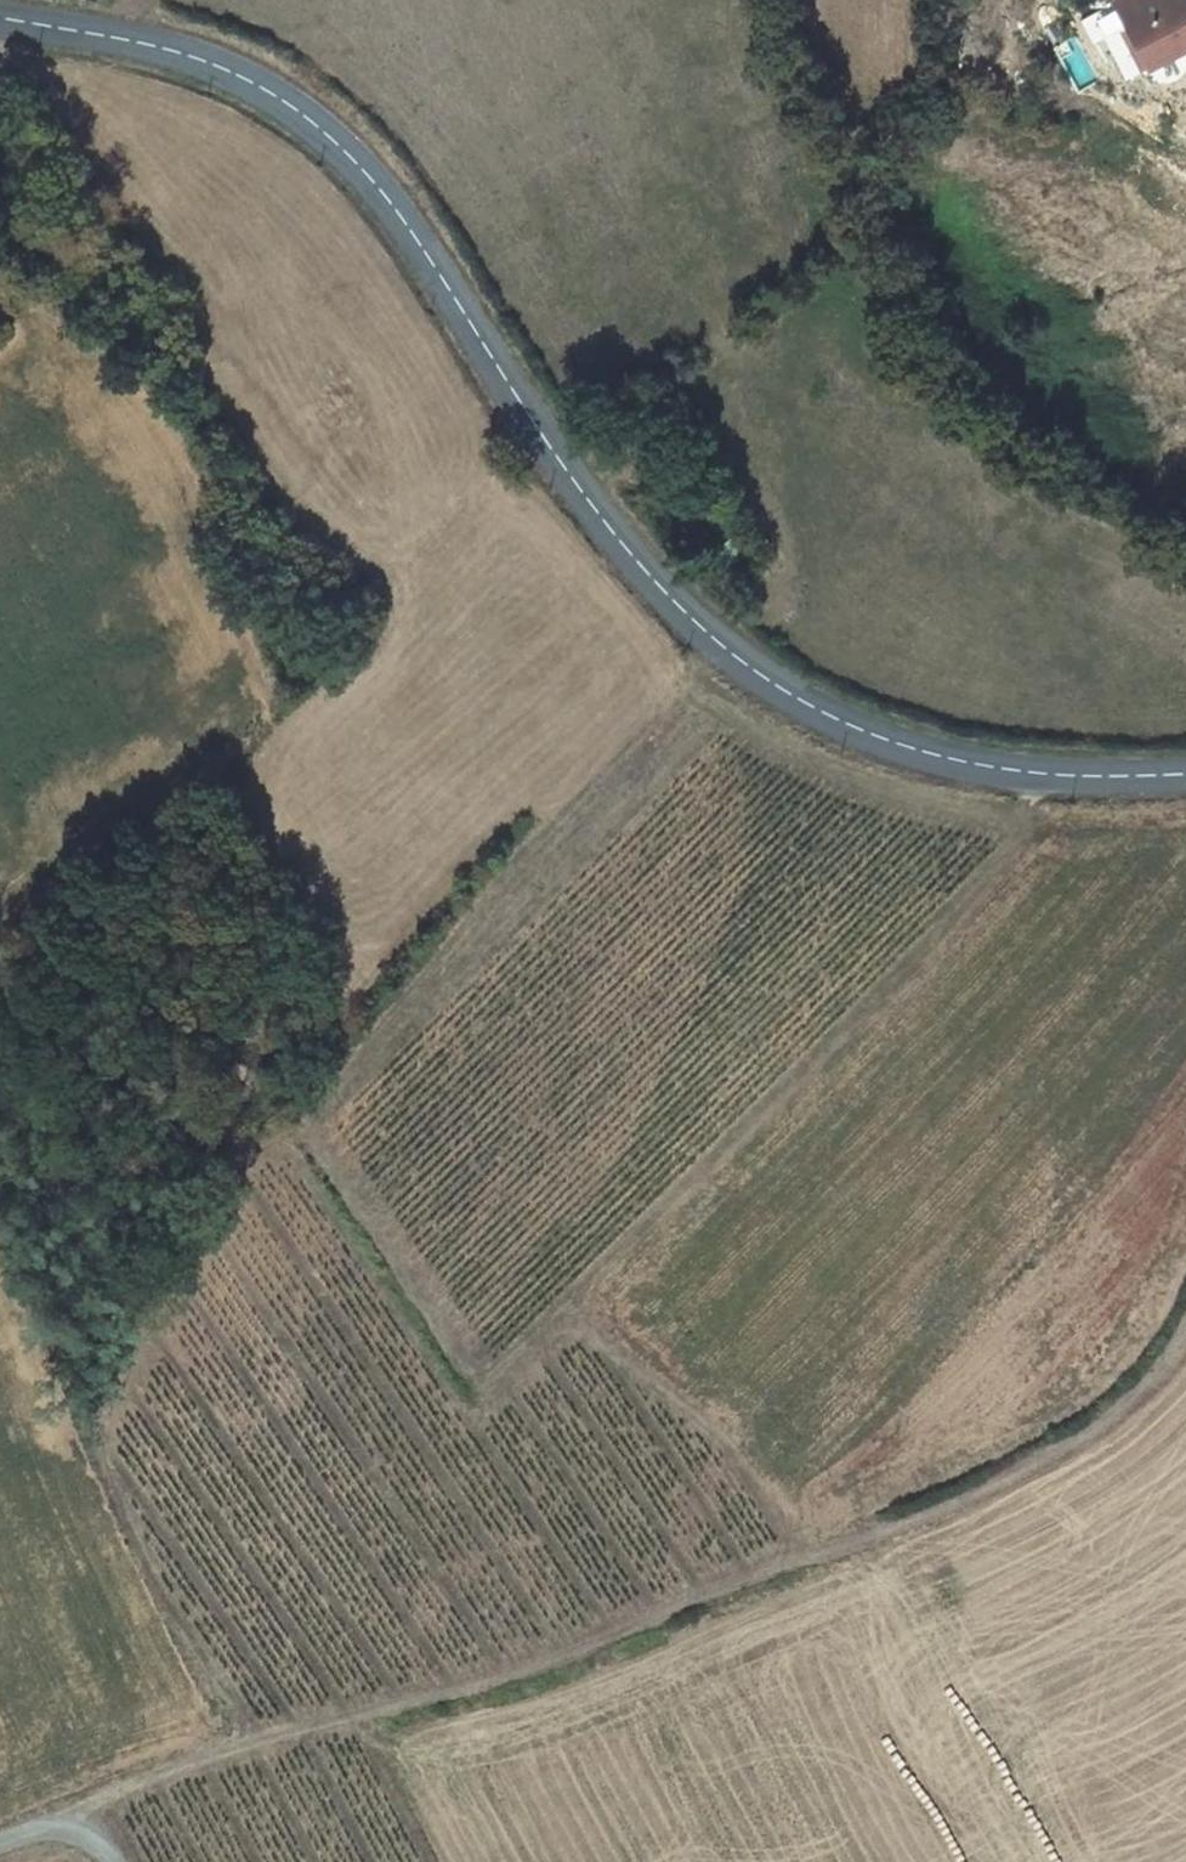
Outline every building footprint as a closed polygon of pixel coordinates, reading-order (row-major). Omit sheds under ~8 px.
[(1117,4),(1134,36),(1154,73),(1185,55),(1185,0),(1124,0),(1117,4)]
